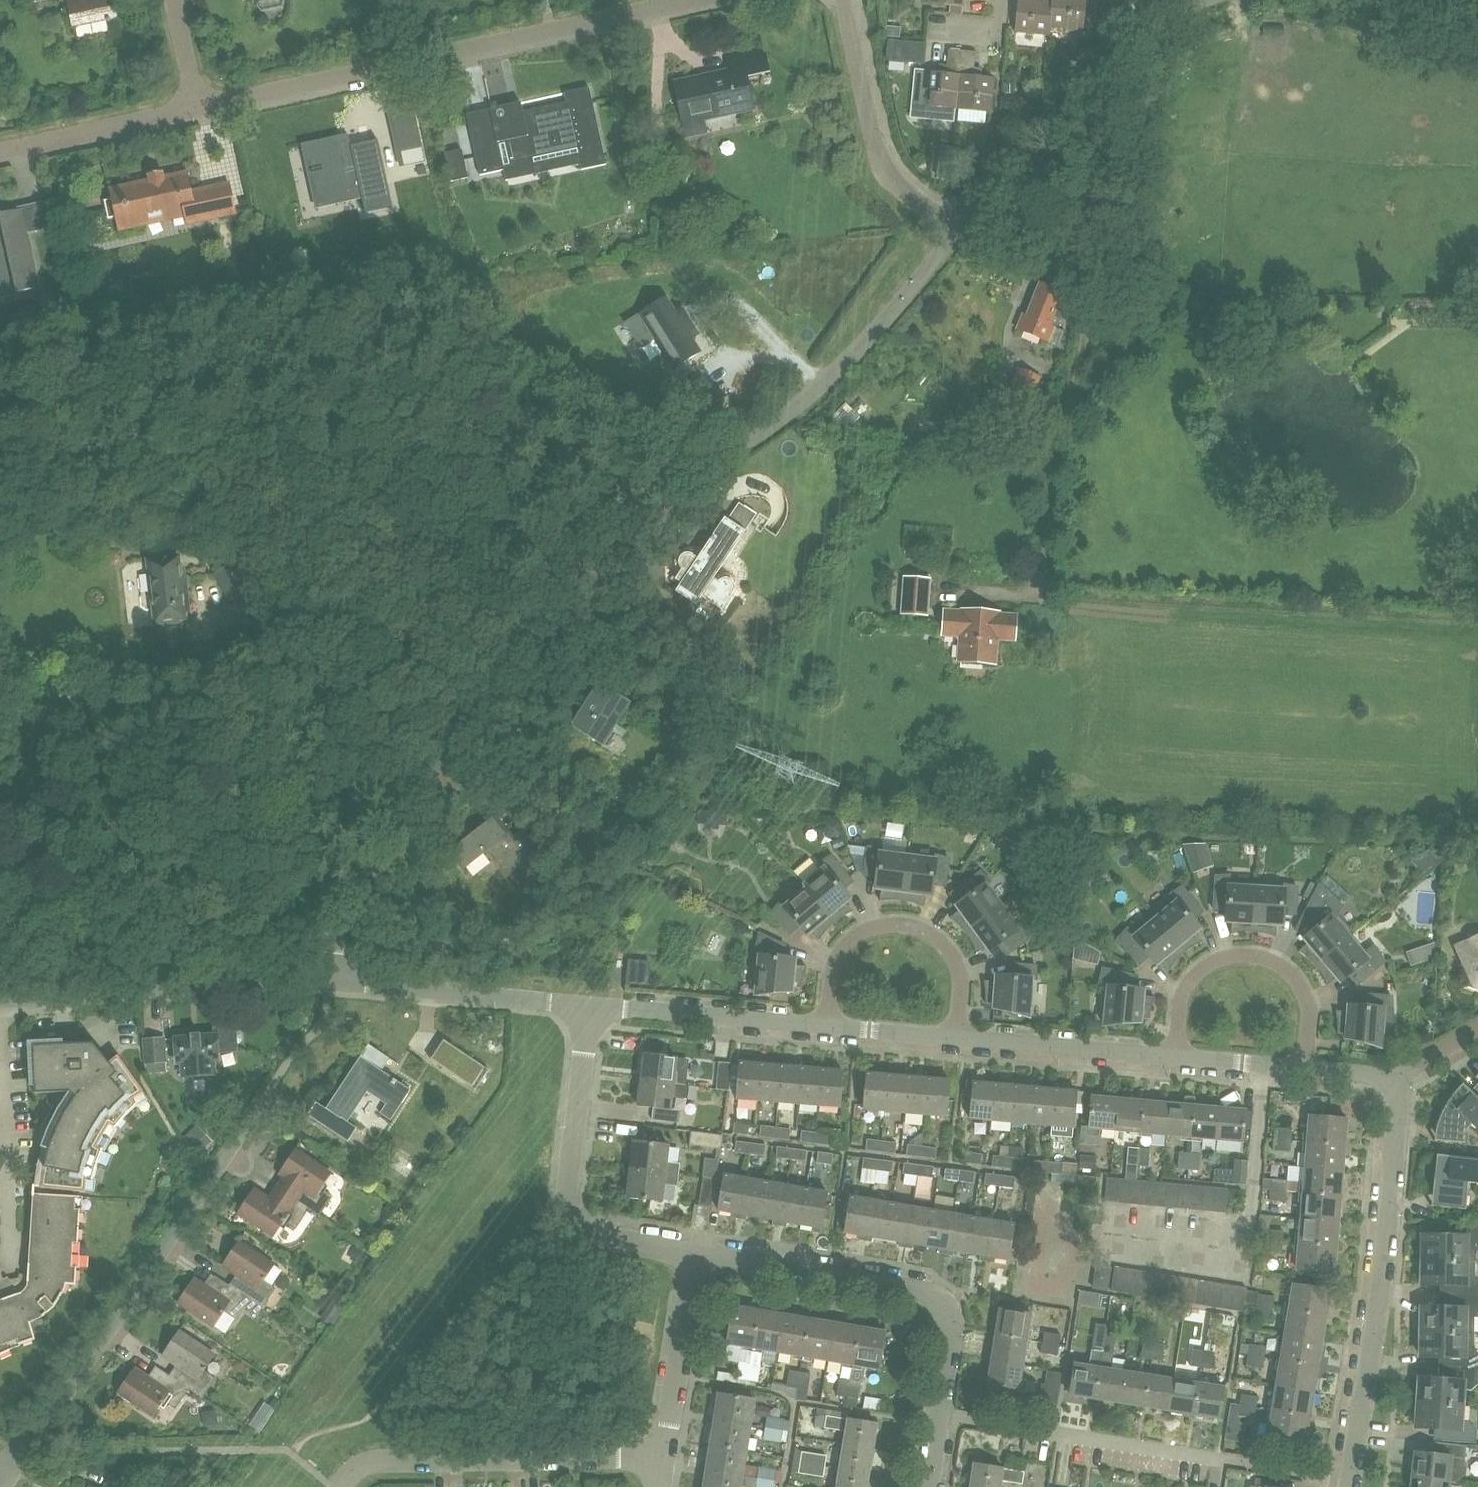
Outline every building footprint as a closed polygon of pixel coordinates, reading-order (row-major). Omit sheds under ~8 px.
[(66,2),(69,2),(74,27),(118,18),(115,0),(63,0),(66,2)] [(254,3),(257,2),(258,7),(262,11),(282,7),(282,1),(282,0),(253,0),(254,3)] [(1051,27),(1053,0),(1019,0),(1017,32),(1050,35),(1051,27)] [(1051,27),(1085,30),(1088,0),(1053,0),(1051,27)] [(949,5),(949,14),(963,15),(963,6),(949,5)] [(903,38),(904,27),(889,25),(888,37),(903,38)] [(934,45),(898,41),(896,61),(932,64),(934,45)] [(726,58),(729,71),(677,82),(689,137),(710,133),(707,119),(756,109),(749,78),(772,73),(767,49),(726,58)] [(924,105),(958,108),(964,50),(951,49),(949,65),(941,65),(940,72),(927,71),(924,105)] [(958,108),(992,111),(995,78),(983,77),(983,69),(975,68),(977,51),(964,50),(958,108)] [(1005,81),(1004,93),(1016,93),(1014,81),(1005,81)] [(482,120),(505,116),(499,82),(476,86),(482,120)] [(578,149),(582,169),(607,164),(591,88),(567,93),(569,103),(514,114),(516,124),(471,133),(479,170),(578,149)] [(397,193),(412,182),(373,128),(352,144),(354,147),(346,153),(338,142),(314,159),(346,203),(384,175),(397,193)] [(397,135),(404,166),(425,162),(419,131),(397,135)] [(462,149),(444,153),(451,182),(468,178),(462,149)] [(189,171),(165,176),(164,170),(150,173),(151,179),(111,188),(113,197),(105,199),(109,219),(117,217),(120,230),(186,216),(188,223),(238,212),(231,182),(193,191),(189,171)] [(516,179),(493,184),(496,194),(519,189),(516,179)] [(1,214),(2,221),(0,221),(0,276),(1,282),(16,279),(19,292),(41,287),(23,209),(1,214)] [(1055,328),(1052,326),(1056,316),(1065,320),(1074,297),(1041,283),(1028,315),(1024,314),(1018,329),(1050,342),(1055,328)] [(685,353),(681,346),(700,334),(693,322),(685,327),(667,299),(641,315),(666,355),(675,350),(679,357),(685,353)] [(697,367),(687,356),(680,362),(676,357),(663,370),(667,375),(658,384),(667,394),(697,367)] [(754,521),(758,515),(744,506),(740,512),(754,521)] [(716,578),(747,532),(726,518),(700,558),(693,554),(690,553),(687,553),(682,555),(680,559),(680,563),(684,567),(676,579),(683,583),(677,591),(698,605),(704,596),(724,610),(737,591),(737,588),(736,582),(734,580),(730,577),(724,578),(722,582),(716,578)] [(178,555),(150,558),(157,624),(186,621),(185,613),(191,612),(187,577),(181,578),(178,555)] [(233,603),(253,591),(253,590),(236,560),(216,573),(233,603)] [(933,578),(905,576),(902,615),(930,617),(933,578)] [(964,611),(946,610),(944,636),(952,637),(961,639),(959,662),(998,665),(1000,640),(1017,641),(1019,615),(1002,613),(1002,612),(964,609),(964,611)] [(630,729),(619,723),(632,703),(600,683),(573,725),(604,746),(613,731),(625,739),(630,729)] [(452,850),(467,869),(488,852),(508,878),(517,871),(525,880),(546,863),(522,832),(510,841),(490,816),(476,827),(478,830),(452,850)] [(827,824),(831,838),(843,835),(837,821),(827,824)] [(1182,844),(1193,874),(1205,869),(1199,855),(1209,851),(1206,843),(1182,844)] [(1404,852),(1412,863),(1419,856),(1411,846),(1404,852)] [(881,902),(891,901),(897,901),(904,901),(910,857),(883,853),(883,848),(869,848),(866,876),(879,878),(878,889),(883,890),(881,902)] [(823,868),(802,885),(805,889),(834,924),(836,922),(838,920),(840,919),(842,917),(845,916),(853,911),(845,902),(849,899),(842,890),(852,881),(831,856),(820,863),(823,868)] [(937,860),(910,857),(904,901),(910,902),(913,903),(917,904),(926,907),(927,895),(933,896),(934,885),(948,886),(951,859),(938,856),(937,860)] [(952,918),(959,924),(963,929),(968,934),(1004,907),(988,885),(992,882),(983,872),(960,889),(968,900),(958,907),(962,911),(952,918)] [(1233,935),(1243,933),(1246,933),(1250,933),(1255,933),(1258,883),(1231,881),(1231,876),(1218,877),(1216,910),(1229,911),(1228,922),(1234,923),(1233,935)] [(1303,897),(1310,900),(1318,884),(1311,881),(1303,897)] [(1260,883),(1258,883),(1255,933),(1262,933),(1266,934),(1269,935),(1278,937),(1279,925),(1284,926),(1284,914),(1298,915),(1300,888),(1287,885),(1286,890),(1259,888),(1260,883)] [(1175,898),(1154,916),(1186,954),(1189,952),(1195,948),(1197,947),(1205,942),(1197,933),(1201,930),(1194,921),(1205,912),(1184,887),(1173,895),(1175,898)] [(780,903),(771,913),(789,935),(799,926),(807,935),(811,931),(818,940),(824,933),(826,931),(828,929),(830,927),(832,925),(834,924),(805,889),(784,907),(780,903)] [(1301,952),(1308,958),(1311,960),(1314,963),(1317,967),(1355,934),(1338,914),(1345,907),(1335,898),(1306,922),(1315,933),(1306,940),(1310,944),(1301,952)] [(1020,929),(1004,907),(968,934),(971,939),(973,942),(975,945),(978,954),(988,947),(991,951),(1000,945),(1008,955),(1031,939),(1024,928),(1020,929)] [(1171,971),(1177,963),(1179,961),(1181,958),(1184,956),(1186,954),(1154,916),(1133,933),(1129,930),(1120,939),(1141,965),(1152,956),(1159,965),(1163,962),(1171,971)] [(805,976),(808,967),(796,965),(797,960),(785,959),(787,946),(761,934),(756,956),(761,957),(757,995),(794,992),(794,988),(803,989),(803,986),(804,982),(804,979),(805,976)] [(1356,935),(1355,934),(1317,967),(1320,970),(1322,973),(1324,976),(1325,978),(1330,986),(1339,978),(1342,982),(1351,975),(1359,985),(1387,962),(1377,947),(1365,954),(1352,938),(1356,935)] [(1459,947),(1466,963),(1468,962),(1471,970),(1470,971),(1472,977),(1469,988),(1477,991),(1477,938),(1459,947)] [(1423,946),(1427,960),(1433,959),(1435,942),(1423,946)] [(986,981),(987,991),(987,996),(987,1000),(987,1004),(996,1004),(995,1009),(1031,1018),(1034,980),(1039,980),(1038,966),(1011,964),(1009,978),(998,977),(998,982),(986,981)] [(1143,1019),(1152,1019),(1153,1015),(1153,1011),(1154,1007),(1157,998),(1145,996),(1146,991),(1135,989),(1136,976),(1105,969),(1101,986),(1110,988),(1106,1026),(1143,1023),(1143,1019)] [(1338,1011),(1339,1021),(1340,1024),(1340,1028),(1340,1031),(1339,1034),(1348,1034),(1348,1038),(1383,1048),(1386,1010),(1392,1010),(1391,997),(1363,994),(1362,1008),(1350,1007),(1350,1012),(1338,1011)] [(191,1035),(177,1036),(180,1064),(183,1064),(184,1077),(218,1074),(217,1062),(219,1061),(218,1052),(239,1051),(238,1043),(241,1043),(244,1040),(243,1032),(240,1030),(237,1030),(237,1026),(216,1028),(216,1033),(202,1034),(202,1033),(191,1034),(191,1035)] [(166,1061),(164,1037),(144,1039),(146,1063),(147,1074),(165,1072),(164,1061),(166,1061)] [(44,1167),(41,1188),(85,1190),(86,1178),(93,1180),(103,1149),(97,1147),(110,1125),(115,1129),(137,1105),(132,1100),(144,1092),(118,1056),(109,1063),(93,1044),(69,1045),(69,1043),(31,1044),(32,1071),(34,1071),(35,1094),(69,1092),(75,1097),(65,1113),(55,1132),(49,1149),(44,1167)] [(392,1059),(370,1044),(320,1120),(350,1140),(359,1128),(348,1121),(369,1090),(388,1102),(381,1112),(393,1120),(412,1090),(383,1071),(392,1059)] [(441,1068),(475,1090),(489,1070),(455,1047),(441,1068)] [(644,1054),(641,1080),(674,1084),(674,1083),(686,1084),(689,1060),(677,1058),(644,1054)] [(719,1062),(716,1089),(729,1091),(729,1090),(732,1064),(732,1063),(719,1062)] [(737,1090),(737,1099),(747,1100),(747,1104),(749,1107),(755,1108),(755,1101),(758,1101),(761,1064),(740,1062),(740,1065),(737,1090)] [(732,1064),(729,1090),(737,1090),(740,1065),(732,1064)] [(761,1064),(758,1101),(778,1103),(781,1065),(761,1064)] [(781,1065),(778,1103),(798,1104),(801,1067),(781,1065)] [(801,1067),(798,1104),(818,1106),(821,1069),(801,1067)] [(821,1069),(818,1106),(839,1108),(842,1071),(821,1069)] [(866,1072),(862,1110),(884,1112),(887,1074),(866,1072)] [(887,1074),(884,1112),(904,1114),(908,1076),(887,1074)] [(908,1076),(904,1114),(924,1116),(928,1078),(908,1076)] [(928,1078),(924,1116),(946,1117),(949,1080),(928,1078)] [(641,1080),(638,1105),(653,1107),(652,1119),(679,1122),(681,1110),(671,1108),(672,1097),(687,1099),(696,1099),(698,1089),(689,1088),(689,1084),(686,1084),(674,1083),(674,1084),(641,1080)] [(973,1083),(970,1120),(991,1121),(994,1085),(973,1083)] [(1441,1142),(1465,1144),(1466,1131),(1465,1131),(1471,1125),(1477,1131),(1477,1098),(1463,1084),(1457,1090),(1458,1091),(1459,1090),(1460,1091),(1453,1099),(1456,1102),(1453,1106),(1450,1111),(1447,1117),(1445,1123),(1443,1128),(1442,1132),(1441,1138),(1441,1141),(1441,1142)] [(994,1085),(991,1121),(1011,1123),(1014,1086),(994,1085)] [(1014,1086),(1011,1123),(1032,1125),(1035,1088),(1014,1086)] [(1035,1088),(1032,1125),(1049,1126),(1052,1127),(1055,1090),(1035,1088)] [(1049,1126),(1048,1136),(1070,1137),(1071,1128),(1073,1128),(1076,1092),(1055,1090),(1052,1127),(1049,1126)] [(1089,1127),(1087,1144),(1099,1145),(1100,1128),(1114,1130),(1118,1098),(1092,1096),(1089,1127)] [(1118,1098),(1114,1130),(1140,1132),(1143,1100),(1118,1098)] [(1143,1100),(1140,1132),(1165,1134),(1168,1103),(1143,1100)] [(1168,1103),(1165,1134),(1190,1136),(1193,1105),(1168,1103)] [(1193,1105),(1190,1136),(1215,1139),(1218,1107),(1193,1105)] [(1218,1107),(1215,1139),(1231,1140),(1229,1156),(1241,1157),(1245,1110),(1218,1107)] [(1308,1116),(1306,1141),(1345,1145),(1347,1119),(1308,1116)] [(734,1122),(733,1133),(737,1134),(748,1135),(750,1123),(734,1122)] [(761,1125),(759,1136),(775,1138),(776,1127),(761,1125)] [(776,1127),(775,1138),(789,1140),(791,1129),(776,1127)] [(1275,1128),(1274,1138),(1291,1140),(1292,1130),(1275,1128)] [(801,1130),(800,1142),(814,1144),(815,1132),(801,1130)] [(723,1150),(725,1134),(693,1131),(691,1146),(723,1150)] [(815,1132),(814,1144),(830,1146),(831,1134),(815,1132)] [(1274,1138),(1273,1150),(1290,1152),(1291,1140),(1274,1138)] [(865,1150),(880,1152),(881,1141),(867,1139),(865,1150)] [(736,1141),(734,1152),(750,1154),(752,1143),(736,1141)] [(881,1141),(880,1152),(895,1154),(897,1143),(881,1141)] [(1306,1141),(1304,1167),(1343,1170),(1345,1145),(1306,1141)] [(633,1142),(630,1169),(679,1174),(680,1163),(667,1162),(669,1146),(633,1142)] [(752,1143),(750,1154),(764,1156),(766,1145),(766,1144),(752,1143)] [(906,1144),(906,1156),(921,1158),(922,1146),(906,1144)] [(777,1146),(776,1158),(790,1160),(792,1148),(777,1146)] [(922,1146),(921,1158),(936,1160),(936,1159),(937,1148),(922,1146)] [(1128,1147),(1126,1164),(1137,1165),(1138,1148),(1128,1147)] [(792,1148),(790,1160),(805,1162),(807,1150),(792,1148)] [(1138,1148),(1137,1165),(1148,1166),(1150,1149),(1138,1148)] [(294,1183),(287,1193),(287,1194),(313,1211),(321,1217),(335,1195),(324,1188),(334,1173),(297,1149),(281,1174),(294,1183)] [(818,1151),(817,1163),(831,1165),(833,1153),(818,1151)] [(965,1163),(981,1165),(982,1153),(966,1151),(965,1163)] [(1179,1152),(1177,1169),(1187,1169),(1188,1153),(1179,1152)] [(1188,1153),(1187,1169),(1199,1170),(1201,1154),(1188,1153)] [(991,1166),(1007,1169),(1008,1157),(993,1155),(991,1166)] [(1436,1163),(1437,1163),(1439,1163),(1438,1173),(1441,1173),(1444,1174),(1440,1206),(1440,1208),(1466,1210),(1467,1194),(1468,1182),(1477,1184),(1477,1160),(1437,1155),(1436,1163)] [(1080,1156),(1079,1168),(1095,1170),(1096,1157),(1080,1156)] [(863,1157),(862,1169),(877,1171),(879,1159),(863,1157)] [(1008,1157),(1007,1169),(1021,1170),(1022,1159),(1008,1157)] [(879,1159),(877,1171),(892,1173),(893,1161),(879,1159)] [(1034,1160),(1033,1172),(1036,1172),(1048,1173),(1049,1161),(1034,1160)] [(1233,1170),(1232,1184),(1246,1185),(1248,1161),(1234,1160),(1233,1170)] [(1049,1161),(1048,1173),(1052,1173),(1063,1174),(1064,1163),(1049,1161)] [(904,1163),(902,1174),(917,1176),(919,1164),(904,1162),(904,1163)] [(919,1164),(917,1176),(932,1178),(933,1166),(919,1164)] [(1304,1167),(1302,1192),(1341,1195),(1343,1170),(1304,1167)] [(945,1168),(943,1179),(958,1181),(960,1170),(945,1168)] [(630,1169),(627,1197),(662,1201),(664,1184),(677,1186),(679,1174),(630,1169)] [(960,1170),(958,1181),(973,1183),(975,1172),(960,1170)] [(985,1173),(984,1184),(999,1186),(1001,1175),(985,1173)] [(1052,1173),(1051,1182),(1062,1183),(1069,1183),(1074,1184),(1074,1183),(1074,1176),(1075,1175),(1063,1174),(1052,1173)] [(725,1174),(718,1211),(732,1214),(732,1217),(739,1219),(746,1178),(725,1174)] [(1001,1175),(999,1186),(1014,1188),(1016,1177),(1001,1175)] [(703,1177),(698,1205),(711,1207),(716,1179),(703,1177)] [(1106,1177),(1105,1202),(1117,1203),(1118,1178),(1106,1177)] [(746,1178),(739,1219),(744,1220),(745,1216),(759,1218),(766,1181),(746,1178)] [(1118,1178),(1117,1203),(1129,1204),(1131,1180),(1118,1178)] [(1270,1179),(1269,1190),(1287,1191),(1288,1180),(1270,1179)] [(1131,1180),(1129,1204),(1142,1205),(1143,1181),(1131,1180)] [(766,1181),(759,1218),(773,1220),(772,1224),(779,1225),(786,1185),(766,1181)] [(1143,1181),(1142,1205),(1154,1206),(1156,1182),(1143,1181)] [(1156,1182),(1154,1206),(1166,1206),(1168,1183),(1160,1182),(1156,1182)] [(1168,1183),(1166,1206),(1178,1207),(1180,1184),(1168,1183)] [(1180,1184),(1178,1207),(1190,1208),(1192,1185),(1180,1184)] [(786,1185),(779,1225),(786,1227),(787,1222),(800,1224),(806,1188),(786,1185)] [(1192,1185),(1190,1208),(1202,1209),(1203,1186),(1192,1185)] [(287,1193),(277,1186),(270,1197),(256,1187),(239,1212),(275,1236),(285,1221),(300,1230),(313,1211),(287,1194),(287,1193)] [(1203,1186),(1202,1209),(1214,1210),(1215,1187),(1203,1186)] [(1215,1187),(1214,1210),(1226,1211),(1227,1188),(1215,1187)] [(806,1188),(800,1224),(813,1227),(813,1231),(820,1232),(827,1192),(806,1188)] [(1269,1190),(1269,1201),(1285,1202),(1287,1191),(1269,1190)] [(1302,1192),(1300,1217),(1339,1220),(1341,1195),(1302,1192)] [(9,1347),(36,1338),(31,1321),(44,1315),(55,1306),(64,1293),(67,1283),(77,1284),(83,1196),(41,1194),(35,1193),(30,1273),(27,1272),(24,1278),(20,1282),(14,1283),(8,1281),(4,1276),(0,1265),(0,1351),(9,1347)] [(851,1195),(844,1233),(858,1235),(858,1240),(865,1241),(872,1199),(851,1195)] [(872,1199),(865,1241),(871,1242),(872,1237),(886,1239),(892,1203),(872,1199)] [(892,1203),(886,1239),(899,1242),(898,1246),(905,1247),(912,1206),(892,1203)] [(912,1206),(905,1247),(911,1248),(912,1244),(926,1246),(932,1209),(912,1206)] [(932,1209),(926,1246),(940,1249),(939,1253),(946,1254),(953,1213),(932,1209)] [(953,1213),(946,1254),(952,1255),(953,1251),(966,1253),(973,1216),(953,1213)] [(973,1216),(966,1253),(980,1255),(980,1259),(986,1260),(993,1220),(973,1216)] [(1300,1217),(1298,1243),(1336,1246),(1339,1220),(1300,1217)] [(993,1220),(986,1260),(993,1262),(994,1257),(1008,1260),(1014,1224),(993,1220)] [(1422,1261),(1475,1261),(1475,1246),(1477,1243),(1477,1225),(1449,1224),(1448,1236),(1423,1236),(1422,1261)] [(1266,1229),(1265,1240),(1283,1241),(1284,1231),(1266,1229)] [(238,1274),(231,1284),(250,1299),(264,1309),(278,1287),(267,1279),(276,1264),(241,1240),(224,1264),(238,1274)] [(1265,1240),(1264,1251),(1281,1253),(1283,1241),(1265,1240)] [(1298,1243),(1295,1268),(1334,1272),(1336,1246),(1298,1243)] [(357,1246),(350,1259),(364,1267),(371,1255),(357,1246)] [(1422,1286),(1448,1286),(1448,1297),(1477,1298),(1477,1281),(1475,1278),(1475,1261),(1422,1261),(1422,1286)] [(1095,1266),(1091,1287),(1106,1290),(1109,1268),(1095,1266)] [(1113,1267),(1110,1290),(1122,1292),(1126,1269),(1113,1267)] [(1126,1269),(1122,1292),(1134,1294),(1137,1270),(1126,1269)] [(1137,1270),(1134,1294),(1136,1295),(1145,1296),(1149,1272),(1137,1270)] [(1149,1272),(1145,1296),(1157,1298),(1161,1274),(1149,1272)] [(1161,1274),(1157,1298),(1170,1300),(1173,1276),(1161,1274)] [(250,1299),(231,1284),(218,1275),(210,1286),(196,1277),(180,1302),(215,1326),(225,1310),(237,1318),(250,1299)] [(1173,1276),(1170,1300),(1181,1302),(1185,1278),(1173,1276)] [(1185,1278),(1181,1302),(1194,1304),(1198,1280),(1185,1278)] [(1198,1280),(1194,1304),(1206,1305),(1210,1281),(1198,1280)] [(1210,1281),(1206,1305),(1210,1306),(1218,1307),(1222,1283),(1210,1281)] [(1222,1283),(1218,1307),(1230,1309),(1234,1285),(1222,1283)] [(1234,1285),(1230,1309),(1241,1311),(1243,1311),(1244,1302),(1246,1290),(1247,1287),(1234,1285)] [(1292,1285),(1288,1310),(1327,1317),(1331,1291),(1292,1285)] [(1246,1290),(1244,1302),(1256,1304),(1273,1307),(1275,1296),(1259,1294),(1259,1291),(1251,1290),(1246,1290)] [(350,1300),(341,1294),(335,1303),(344,1309),(350,1300)] [(1421,1333),(1474,1334),(1474,1318),(1477,1314),(1477,1298),(1448,1297),(1447,1308),(1422,1308),(1421,1333)] [(1256,1304),(1254,1316),(1271,1319),(1273,1307),(1256,1304)] [(342,1313),(329,1305),(320,1319),(332,1328),(342,1313)] [(733,1306),(726,1344),(753,1348),(759,1310),(733,1306)] [(1000,1308),(995,1335),(1027,1340),(1031,1314),(1000,1308)] [(759,1310),(753,1348),(777,1352),(783,1314),(759,1310)] [(1288,1310),(1284,1335),(1323,1342),(1327,1317),(1288,1310)] [(783,1314),(777,1352),(801,1357),(808,1318),(783,1314)] [(808,1318),(801,1357),(827,1361),(833,1323),(808,1318)] [(833,1323),(827,1361),(852,1365),(858,1327),(833,1323)] [(858,1327),(852,1365),(878,1369),(884,1331),(858,1327)] [(1044,1331),(1042,1342),(1059,1345),(1061,1334),(1044,1331)] [(190,1390),(204,1399),(218,1377),(206,1369),(216,1355),(181,1332),(165,1356),(178,1365),(171,1375),(170,1376),(191,1389),(190,1390)] [(1074,1363),(1069,1396),(1093,1399),(1098,1367),(1101,1351),(1104,1335),(1093,1333),(1091,1350),(1092,1350),(1089,1366),(1074,1363)] [(1421,1358),(1447,1358),(1446,1369),(1477,1370),(1477,1353),(1474,1349),(1474,1334),(1421,1333),(1421,1358)] [(995,1335),(991,1360),(1023,1365),(1027,1340),(995,1335)] [(1098,1367),(1093,1399),(1118,1403),(1124,1371),(1110,1369),(1113,1353),(1115,1336),(1104,1335),(1101,1351),(1098,1367)] [(1284,1335),(1280,1360),(1318,1367),(1323,1342),(1284,1335)] [(1143,1341),(1140,1358),(1150,1360),(1153,1343),(1143,1341)] [(1042,1342),(1041,1353),(1057,1356),(1059,1345),(1042,1342)] [(1153,1343),(1150,1360),(1162,1362),(1165,1344),(1153,1343)] [(1249,1344),(1247,1354),(1264,1357),(1266,1347),(1249,1344)] [(1192,1349),(1190,1366),(1200,1367),(1203,1351),(1192,1349)] [(1203,1351),(1200,1367),(1211,1369),(1214,1352),(1203,1351)] [(1247,1354),(1246,1366),(1263,1368),(1264,1357),(1247,1354)] [(991,1360),(987,1385),(1035,1393),(1037,1383),(1020,1380),(1023,1365),(991,1360)] [(1280,1360),(1275,1385),(1314,1391),(1318,1367),(1280,1360)] [(739,1361),(736,1379),(748,1380),(750,1363),(739,1361)] [(750,1363),(748,1380),(758,1381),(761,1365),(750,1363)] [(171,1375),(158,1366),(150,1377),(136,1368),(120,1392),(156,1416),(166,1400),(178,1408),(190,1390),(191,1389),(170,1376),(171,1375)] [(1418,1403),(1462,1406),(1463,1391),(1471,1391),(1477,1385),(1477,1370),(1446,1369),(1445,1380),(1420,1378),(1418,1403)] [(771,1389),(780,1390),(796,1399),(797,1389),(796,1388),(799,1371),(789,1370),(786,1384),(772,1382),(771,1389)] [(799,1371),(796,1388),(797,1389),(808,1390),(811,1373),(799,1371)] [(1124,1371),(1118,1403),(1143,1407),(1148,1375),(1124,1371)] [(1148,1375),(1143,1407),(1167,1411),(1172,1379),(1148,1375)] [(839,1378),(836,1395),(848,1397),(850,1380),(839,1378)] [(1172,1379),(1167,1411),(1192,1415),(1198,1383),(1172,1379)] [(850,1380),(848,1397),(858,1399),(861,1382),(850,1380)] [(1198,1383),(1192,1415),(1217,1419),(1222,1387),(1198,1383)] [(1275,1385),(1271,1410),(1310,1416),(1314,1391),(1275,1385)] [(1241,1394),(1239,1405),(1256,1407),(1258,1397),(1241,1394)] [(717,1395),(713,1421),(750,1427),(754,1401),(717,1395)] [(1418,1403),(1416,1428),(1442,1430),(1441,1441),(1476,1443),(1477,1431),(1470,1423),(1461,1422),(1462,1406),(1418,1403)] [(1239,1405),(1237,1416),(1254,1419),(1256,1407),(1239,1405)] [(201,1412),(204,1427),(219,1424),(216,1409),(201,1412)] [(1271,1410),(1267,1436),(1306,1443),(1310,1416),(1271,1410)] [(267,1423),(256,1415),(249,1425),(260,1434),(267,1423)] [(766,1416),(764,1429),(782,1432),(784,1419),(766,1416)] [(827,1416),(825,1427),(847,1430),(844,1444),(872,1448),(877,1423),(848,1418),(848,1419),(827,1416)] [(713,1421),(709,1446),(746,1451),(750,1427),(713,1421)] [(764,1429),(762,1440),(781,1443),(782,1432),(764,1429)] [(1415,1453),(1412,1478),(1449,1482),(1457,1483),(1466,1475),(1467,1467),(1465,1464),(1467,1446),(1461,1445),(1437,1443),(1435,1455),(1415,1453)] [(840,1468),(840,1469),(868,1474),(868,1473),(872,1448),(844,1444),(840,1468)] [(709,1446),(705,1470),(742,1476),(746,1451),(709,1446)] [(801,1451),(800,1462),(824,1466),(826,1455),(801,1451)] [(798,1472),(798,1473),(823,1477),(824,1466),(800,1462),(798,1472)] [(971,1486),(1000,1486),(1001,1481),(1021,1485),(1023,1473),(1002,1470),(1002,1468),(975,1464),(971,1486)] [(758,1467),(756,1479),(774,1481),(776,1469),(758,1467)] [(837,1486),(866,1486),(868,1474),(840,1469),(837,1486)] [(702,1486),(740,1486),(742,1476),(705,1470),(702,1486)] [(112,1476),(106,1486),(130,1486),(112,1476)] [(740,1486),(742,1486),(773,1486),(774,1481),(756,1479),(742,1476),(740,1486)] [(1411,1486),(1448,1486),(1449,1482),(1412,1478),(1411,1486)]
